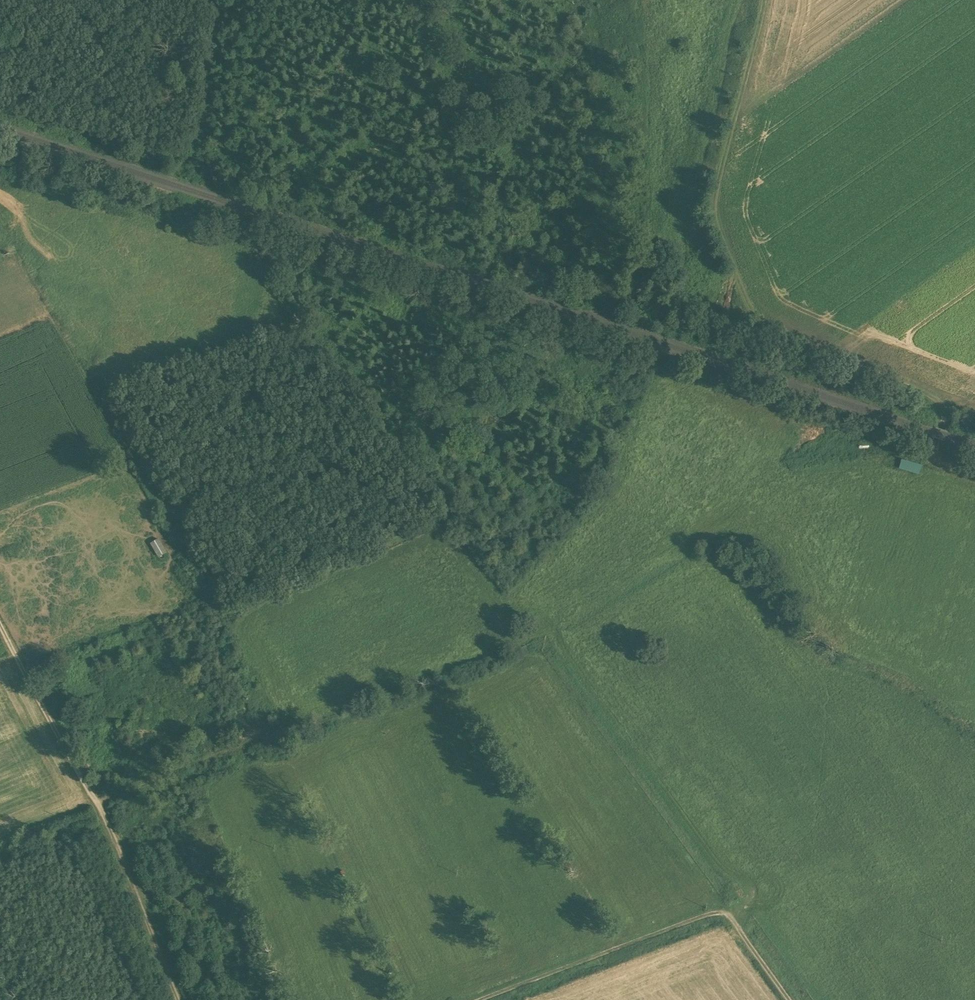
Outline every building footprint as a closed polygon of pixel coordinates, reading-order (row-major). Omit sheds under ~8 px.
[(902,459),(899,468),(919,475),(922,466),(902,459)] [(161,557),(170,552),(161,537),(152,543),(161,557)]
